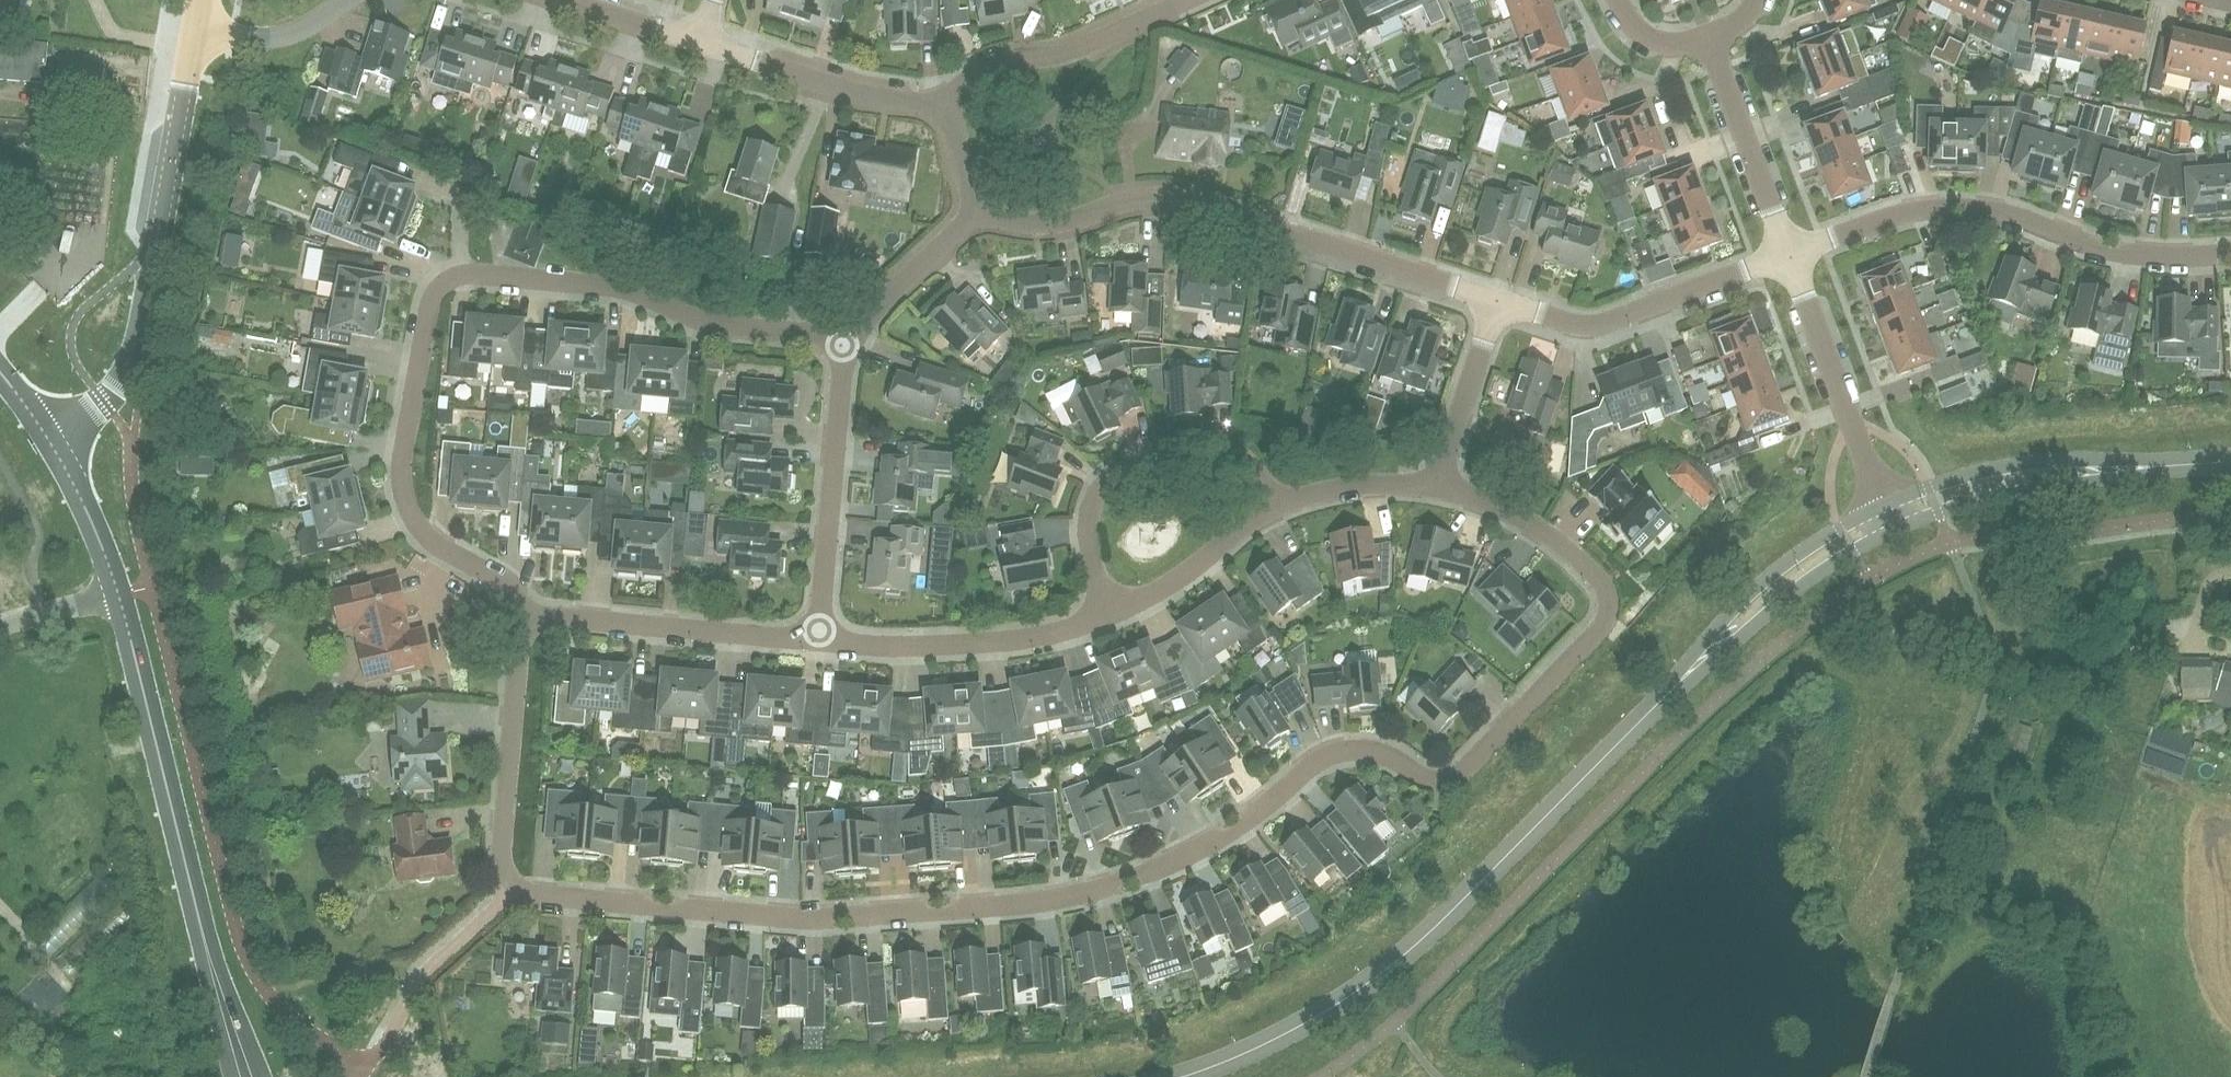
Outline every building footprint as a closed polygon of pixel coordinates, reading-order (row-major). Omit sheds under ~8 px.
[(9,25),(11,0),(0,0),(0,25),(9,25)] [(802,0),(771,0),(767,13),(786,19),(787,16),(796,19),(802,0)] [(796,19),(805,22),(804,25),(823,31),(833,0),(802,0),(796,19)] [(886,12),(890,12),(891,44),(893,44),(893,48),(908,48),(907,43),(922,43),(921,25),(936,25),(935,0),(886,0),(886,12)] [(957,7),(956,0),(943,0),(948,28),(969,24),(966,11),(958,12),(957,7)] [(973,8),(978,8),(981,26),(1001,23),(1000,18),(1028,13),(1025,0),(972,0),(973,8)] [(1303,48),(1328,37),(1334,50),(1352,42),(1334,1),(1317,8),(1313,0),(1297,0),(1285,6),(1283,2),(1265,10),(1267,15),(1263,17),(1269,30),(1273,28),(1280,46),(1299,38),(1303,48)] [(1391,0),(1350,0),(1343,3),(1358,37),(1363,34),(1399,18),(1391,0)] [(1399,18),(1422,7),(1431,27),(1446,20),(1436,0),(1391,0),(1399,18)] [(1470,0),(1469,0),(1453,6),(1464,36),(1480,30),(1470,0)] [(1550,5),(1548,0),(1507,0),(1514,18),(1550,5)] [(1819,0),(1824,14),(1827,12),(1831,23),(1877,6),(1875,0),(1819,0)] [(1958,0),(1932,0),(1953,10),(1958,0)] [(1988,0),(1958,0),(1953,10),(1976,22),(1977,22),(1988,0)] [(2021,25),(2008,19),(2017,0),(1988,0),(1977,22),(1976,22),(1970,34),(2011,54),(2021,25)] [(2068,8),(2054,5),(2055,1),(2050,0),(2042,0),(2035,28),(2021,25),(2011,54),(2033,59),(2036,43),(2058,48),(2068,8)] [(1878,22),(1900,14),(1906,2),(1875,14),(1878,22)] [(1522,42),(1562,27),(1557,13),(1553,15),(1550,5),(1514,18),(1522,42)] [(2084,54),(2093,14),(2068,8),(2058,48),(2056,58),(2081,64),(2083,54),(2084,54)] [(1917,45),(1928,20),(1910,11),(1898,36),(1917,45)] [(2110,60),(2119,20),(2093,14),(2084,54),(2110,60)] [(2119,20),(2110,60),(2136,66),(2146,22),(2133,19),(2132,23),(2119,20)] [(400,83),(409,56),(403,54),(409,34),(375,24),(364,59),(354,56),(355,55),(339,50),(339,52),(326,49),(319,74),(328,76),(328,77),(331,78),(332,79),(329,90),(357,99),(365,72),(400,83)] [(1562,27),(1522,42),(1531,66),(1568,52),(1564,42),(1567,40),(1562,27)] [(2191,79),(2201,38),(2187,35),(2188,32),(2175,29),(2168,62),(2156,60),(2149,89),(2161,92),(2166,73),(2191,79)] [(1809,73),(1846,59),(1860,54),(1851,30),(1811,44),(1796,49),(1802,64),(1806,63),(1809,73)] [(460,93),(477,38),(459,32),(456,39),(433,32),(424,60),(440,65),(437,71),(454,77),(450,89),(460,93)] [(477,38),(460,93),(471,96),(475,83),(491,89),(493,82),(509,87),(518,59),(494,51),(496,44),(477,38)] [(2217,85),(2227,44),(2201,38),(2191,79),(2217,85)] [(1478,58),(1473,45),(1472,41),(1462,44),(1468,61),(1478,58)] [(58,85),(59,97),(102,101),(105,68),(61,64),(61,68),(45,67),(47,46),(0,42),(0,80),(58,85)] [(2227,44),(2217,85),(2230,88),(2230,45),(2227,44)] [(1200,60),(1185,48),(1182,52),(1179,50),(1168,63),(1171,65),(1166,71),(1182,84),(1200,60)] [(1955,67),(1959,59),(1943,52),(1935,48),(1933,52),(1931,57),(1955,67)] [(1479,79),(1498,72),(1491,55),(1472,62),(1479,79)] [(1561,96),(1601,81),(1596,68),(1592,69),(1588,59),(1552,72),(1561,96)] [(1846,59),(1809,73),(1813,83),(1809,84),(1815,99),(1830,94),(1829,93),(1855,84),(1846,59)] [(553,122),(571,68),(552,62),(549,69),(526,62),(517,90),(533,95),(531,101),(547,107),(543,119),(553,122)] [(571,68),(553,122),(552,126),(562,130),(568,113),(584,118),(586,112),(606,118),(615,90),(587,81),(590,74),(571,68)] [(1868,91),(1893,82),(1892,70),(1864,80),(1868,91)] [(1467,72),(1439,84),(1433,103),(1462,112),(1469,89),(1463,87),(1467,72)] [(1601,81),(1561,96),(1570,121),(1606,107),(1603,96),(1606,95),(1601,81)] [(1493,96),(1509,90),(1506,82),(1490,88),(1493,96)] [(1868,91),(1848,99),(1852,111),(1895,95),(1893,82),(1868,91)] [(2063,98),(2064,93),(2065,87),(2050,84),(2047,96),(2063,98)] [(2074,95),(2090,98),(2092,87),(2076,84),(2074,95)] [(317,126),(328,92),(313,87),(302,121),(317,126)] [(2138,107),(2141,96),(2125,93),(2122,104),(2138,107)] [(638,177),(661,106),(642,100),(640,107),(616,100),(607,128),(623,133),(621,139),(634,144),(624,177),(637,181),(638,177)] [(1605,149),(1608,148),(1654,131),(1651,121),(1655,119),(1649,104),(1634,110),(1634,111),(1596,125),(1605,149)] [(1882,126),(1898,121),(1896,104),(1877,111),(1882,126)] [(661,106),(638,177),(651,181),(660,152),(673,156),(668,171),(685,177),(701,127),(678,119),(680,112),(661,106)] [(1957,172),(1958,124),(1943,124),(1943,107),(1917,106),(1916,134),(1931,135),(1930,167),(1939,168),(1939,172),(1957,172)] [(1225,164),(1231,115),(1164,107),(1158,155),(1196,160),(1195,164),(1224,168),(1224,164),(1225,164)] [(2208,121),(2210,110),(2195,107),(2193,118),(2208,121)] [(1958,124),(1957,172),(1975,173),(1975,169),(1984,169),(1985,136),(1998,136),(2000,131),(2000,109),(1974,108),(1974,125),(1958,124)] [(2037,185),(2051,139),(2036,135),(2040,119),(2015,111),(2007,138),(2022,142),(2013,174),(2021,176),(2020,180),(2037,185)] [(1496,156),(1508,118),(1489,112),(1477,150),(1496,156)] [(1812,153),(1852,138),(1843,114),(1806,127),(1810,138),(1807,139),(1812,153)] [(2220,114),(2218,124),(2230,127),(2230,117),(2220,114)] [(2171,185),(2174,157),(2173,157),(2166,155),(2176,123),(2159,118),(2145,166),(2131,162),(2117,208),(2134,213),(2136,209),(2144,212),(2153,180),(2170,185),(2171,185)] [(1552,134),(1569,128),(1566,120),(1549,126),(1552,134)] [(1907,144),(1898,121),(1882,126),(1878,128),(1887,152),(1900,147),(1907,144)] [(2037,185),(2054,190),(2056,186),(2064,189),(2073,157),(2088,161),(2095,134),(2070,127),(2065,143),(2051,139),(2037,185)] [(1569,128),(1552,134),(1540,139),(1548,144),(1555,141),(1555,142),(1572,136),(1569,128)] [(1311,142),(1323,146),(1327,134),(1314,130),(1311,142)] [(1608,148),(1616,172),(1622,170),(1627,168),(1652,159),(1653,160),(1668,154),(1662,139),(1658,140),(1654,131),(1608,148)] [(828,189),(868,196),(868,191),(878,193),(878,196),(908,201),(917,151),(887,146),(886,152),(875,150),(877,139),(837,132),(828,189)] [(2117,208),(2131,162),(2116,158),(2120,142),(2095,134),(2088,161),(2102,165),(2093,197),(2101,199),(2100,203),(2117,208)] [(1824,175),(1860,162),(1852,138),(1812,153),(1817,166),(1820,165),(1824,175)] [(431,144),(420,141),(416,154),(427,158),(431,144)] [(763,205),(764,205),(770,187),(767,186),(778,151),(750,142),(740,173),(732,171),(724,194),(763,206),(763,205)] [(350,178),(344,193),(364,200),(364,199),(409,217),(416,198),(414,193),(416,187),(370,169),(374,157),(341,144),(334,163),(353,170),(350,178)] [(1897,176),(1909,172),(1900,147),(1887,152),(1897,176)] [(1380,183),(1386,155),(1369,150),(1367,157),(1355,154),(1352,164),(1321,154),(1311,187),(1354,200),(1361,177),(1380,183)] [(2227,153),(2229,170),(2213,171),(2217,219),(2230,218),(2230,153),(2227,153)] [(2217,219),(2213,171),(2198,172),(2197,155),(2174,157),(2171,185),(2187,184),(2189,216),(2198,216),(2199,220),(2217,219)] [(1451,208),(1464,166),(1436,158),(1432,172),(1412,166),(1407,182),(1411,183),(1402,213),(1404,213),(1402,218),(1416,222),(1418,218),(1431,222),(1437,203),(1451,208)] [(1860,162),(1824,175),(1828,185),(1824,187),(1830,202),(1844,196),(1844,195),(1869,186),(1860,162)] [(1560,182),(1581,183),(1581,170),(1560,170),(1560,182)] [(1601,191),(1626,182),(1622,170),(1616,172),(1595,179),(1601,191)] [(1665,208),(1705,193),(1700,179),(1697,181),(1693,170),(1656,184),(1665,208)] [(1539,190),(1509,181),(1505,195),(1487,189),(1482,206),(1486,207),(1477,237),(1480,238),(1478,242),(1492,246),(1493,242),(1506,246),(1512,229),(1526,233),(1530,220),(1539,190)] [(1626,182),(1601,191),(1607,203),(1631,194),(1626,182)] [(364,232),(395,243),(397,238),(402,235),(409,217),(364,199),(364,200),(344,193),(335,217),(320,211),(313,229),(358,246),(364,232)] [(1674,231),(1710,218),(1707,208),(1710,206),(1705,193),(1665,208),(1674,231)] [(764,205),(763,205),(763,206),(752,256),(786,264),(797,212),(764,205)] [(1579,233),(1563,228),(1567,213),(1543,205),(1534,234),(1548,239),(1543,253),(1570,262),(1568,266),(1588,272),(1600,235),(1580,228),(1579,233)] [(807,252),(830,256),(836,217),(814,213),(807,252)] [(1710,218),(1674,231),(1683,255),(1708,246),(1709,247),(1723,241),(1718,226),(1714,227),(1710,218)] [(1622,233),(1639,227),(1636,219),(1619,225),(1622,233)] [(222,266),(239,269),(244,237),(227,234),(222,266)] [(541,258),(540,236),(525,238),(527,259),(541,258)] [(1644,271),(1656,266),(1647,241),(1635,246),(1644,271)] [(1936,280),(1948,276),(1939,251),(1926,256),(1936,280)] [(336,300),(384,309),(388,290),(384,285),(385,279),(353,273),(356,257),(324,252),(319,282),(339,286),(336,300)] [(2025,262),(2012,257),(2010,260),(2006,259),(1998,281),(1995,280),(1988,298),(2019,310),(2018,314),(2031,319),(2034,310),(2049,315),(2059,288),(2040,281),(2039,284),(2031,281),(2036,269),(2024,265),(2025,262)] [(1134,266),(1134,261),(1120,261),(1120,265),(1117,265),(1115,296),(1111,296),(1110,313),(1134,314),(1134,333),(1159,334),(1160,299),(1146,298),(1147,266),(1134,266)] [(1872,304),(1909,290),(1900,266),(1885,271),(1882,262),(1873,266),(1874,270),(1858,276),(1865,295),(1869,294),(1872,304)] [(1241,325),(1246,295),(1231,293),(1233,278),(1206,274),(1207,270),(1186,267),(1181,306),(1201,309),(1202,304),(1219,307),(1216,322),(1241,325)] [(1039,274),(1038,270),(1018,273),(1020,292),(1016,292),(1018,307),(1022,306),(1023,312),(1043,309),(1043,305),(1060,303),(1062,318),(1087,314),(1083,284),(1068,286),(1066,271),(1039,274)] [(1316,309),(1299,306),(1303,287),(1287,284),(1286,280),(1277,278),(1274,281),(1270,280),(1261,325),(1276,328),(1273,343),(1308,350),(1316,309)] [(774,298),(777,284),(768,282),(765,296),(774,298)] [(2117,309),(2109,307),(2112,294),(2100,291),(2101,288),(2087,285),(2086,288),(2082,287),(2076,310),(2073,310),(2068,329),(2100,337),(2097,351),(2093,366),(2122,373),(2137,310),(2118,305),(2117,309)] [(1877,329),(1917,314),(1909,290),(1872,304),(1876,314),(1872,315),(1877,329)] [(1940,305),(1957,299),(1954,290),(1937,296),(1940,305)] [(968,309),(954,295),(945,304),(942,301),(931,311),(934,314),(932,317),(953,339),(950,342),(962,354),(977,340),(987,351),(1008,331),(978,299),(968,309)] [(2178,359),(2200,360),(2200,372),(2220,372),(2221,353),(2218,353),(2218,336),(2217,336),(2218,310),(2198,309),(2198,313),(2189,313),(2190,300),(2177,300),(2177,296),(2163,296),(2162,299),(2158,299),(2158,324),(2154,323),(2154,343),(2178,344),(2178,359)] [(234,297),(233,314),(246,314),(247,298),(234,297)] [(1364,302),(1350,298),(1349,302),(1346,301),(1337,327),(1333,326),(1327,345),(1346,351),(1341,364),(1371,373),(1385,329),(1371,324),(1375,311),(1362,306),(1364,302)] [(1957,299),(1940,305),(1943,313),(1960,307),(1957,299)] [(381,328),(384,309),(336,300),(333,317),(317,314),(312,340),(340,346),(342,332),(374,338),(375,332),(381,328)] [(1890,351),(1926,337),(1917,314),(1877,329),(1882,342),(1886,341),(1890,351)] [(492,364),(496,320),(492,320),(493,317),(475,315),(474,319),(470,318),(467,351),(452,350),(449,378),(477,380),(479,363),(492,364)] [(533,385),(535,358),(520,356),(523,323),(518,323),(519,319),(501,317),(500,321),(496,320),(492,364),(506,366),(504,383),(516,384),(516,390),(531,392),(532,385),(533,385)] [(1722,360),(1758,347),(1755,337),(1758,335),(1753,320),(1738,326),(1738,327),(1713,336),(1722,360)] [(575,372),(579,328),(575,327),(575,324),(558,322),(557,326),(552,326),(549,359),(535,358),(533,385),(547,386),(547,387),(573,390),(575,372)] [(1425,327),(1413,323),(1408,336),(1394,331),(1379,376),(1425,391),(1429,379),(1431,379),(1437,360),(1433,359),(1442,332),(1439,331),(1441,327),(1427,323),(1425,327)] [(615,392),(616,383),(618,365),(603,364),(606,331),(601,330),(602,326),(584,325),(583,328),(579,328),(575,372),(589,373),(587,390),(615,392)] [(230,345),(232,331),(215,329),(213,342),(230,345)] [(1939,332),(1926,337),(1890,351),(1894,360),(1890,362),(1896,377),(1910,371),(1930,363),(1947,356),(1939,332)] [(1104,374),(1128,365),(1120,345),(1096,354),(1104,374)] [(1683,375),(1695,370),(1686,345),(1674,350),(1683,375)] [(657,397),(661,353),(656,352),(657,349),(639,347),(638,351),(634,351),(631,384),(616,383),(615,392),(613,410),(641,412),(643,396),(657,397)] [(1731,383),(1771,369),(1766,355),(1762,357),(1758,347),(1722,360),(1731,383)] [(367,404),(370,384),(367,379),(368,373),(336,367),(338,354),(311,349),(303,392),(319,395),(367,404)] [(661,353),(657,397),(670,398),(669,415),(696,417),(699,390),(684,389),(687,355),(683,355),(683,351),(665,350),(665,353),(661,353)] [(1959,361),(1964,374),(1989,364),(1984,352),(1959,361)] [(1625,369),(1643,414),(1661,407),(1665,417),(1688,409),(1679,384),(1664,390),(1653,359),(1625,369)] [(1545,436),(1556,404),(1543,400),(1553,369),(1525,360),(1509,409),(1533,417),(1529,431),(1545,436)] [(969,380),(921,365),(917,379),(898,373),(894,386),(890,385),(886,399),(890,400),(889,403),(919,412),(918,416),(934,421),(940,402),(960,408),(969,380)] [(1588,413),(1594,431),(1617,424),(1620,432),(1646,422),(1643,414),(1625,369),(1598,380),(1608,406),(1599,409),(1588,413)] [(1740,407),(1776,393),(1772,384),(1776,382),(1771,369),(1731,383),(1726,385),(1729,393),(1734,391),(1740,407)] [(1211,376),(1211,371),(1167,374),(1168,393),(1171,393),(1173,417),(1177,417),(1177,420),(1192,419),(1192,416),(1204,415),(1203,402),(1211,402),(1212,406),(1231,404),(1230,375),(1211,376)] [(799,406),(800,392),(795,392),(796,389),(764,386),(765,382),(744,380),(742,400),(724,398),(721,430),(772,434),(773,418),(793,419),(794,406),(799,406)] [(1141,407),(1128,380),(1112,388),(1109,384),(1070,403),(1064,406),(1072,424),(1081,419),(1092,441),(1096,439),(1097,442),(1110,436),(1109,433),(1120,427),(1114,416),(1122,412),(1123,415),(1141,407)] [(1691,397),(1708,391),(1705,383),(1688,389),(1691,397)] [(1962,385),(1943,387),(1945,407),(1964,405),(1962,385)] [(1708,391),(1691,397),(1694,405),(1711,399),(1708,391)] [(1763,426),(1766,433),(1774,430),(1774,428),(1791,422),(1783,402),(1779,403),(1776,393),(1740,407),(1743,417),(1749,431),(1763,426)] [(367,404),(319,395),(316,412),(285,406),(274,414),(272,424),(279,435),(312,441),(315,425),(357,433),(358,427),(363,423),(367,404)] [(1385,402),(1368,396),(1354,439),(1374,437),(1385,402)] [(1016,419),(1034,427),(1038,417),(1021,405),(1016,419)] [(1314,435),(1321,412),(1306,407),(1299,431),(1314,435)] [(1755,437),(1766,433),(1763,426),(1749,431),(1743,417),(1738,419),(1743,433),(1738,443),(1706,455),(1710,467),(1759,450),(1755,437)] [(1534,467),(1544,451),(1501,426),(1491,442),(1534,467)] [(1057,460),(1064,441),(1036,431),(1026,457),(1021,455),(1009,487),(1027,494),(1028,491),(1051,500),(1053,496),(1056,497),(1061,484),(1058,483),(1062,471),(1050,466),(1053,459),(1057,460)] [(480,507),(484,463),(470,461),(472,445),(444,442),(441,470),(456,471),(453,504),(458,504),(457,508),(475,510),(476,506),(480,507)] [(792,490),(793,475),(788,475),(789,461),(770,460),(771,445),(728,442),(725,472),(740,473),(739,492),(755,494),(756,489),(787,492),(787,489),(792,490)] [(1587,443),(1571,442),(1569,479),(1585,473),(1586,472),(1587,443)] [(959,475),(961,450),(901,444),(900,458),(884,457),(882,485),(877,485),(875,505),(879,506),(893,507),(894,507),(894,511),(908,513),(909,508),(915,509),(917,488),(912,488),(914,471),(959,475)] [(524,477),(527,450),(499,447),(497,464),(484,463),(480,507),(484,507),(484,511),(502,512),(502,508),(507,509),(510,476),(524,477)] [(314,509),(362,498),(357,479),(352,476),(350,470),(324,476),(320,461),(286,469),(290,486),(296,484),(299,496),(311,493),(314,509)] [(1703,508),(1717,493),(1685,461),(1670,476),(1703,508)] [(1662,509),(1638,487),(1635,490),(1627,482),(1629,481),(1614,467),(1588,494),(1603,508),(1604,506),(1612,514),(1601,525),(1615,539),(1619,535),(1628,544),(1646,525),(1651,530),(1663,517),(1659,513),(1662,509)] [(524,482),(524,477),(521,509),(536,511),(533,544),(538,544),(537,548),(555,550),(556,546),(560,547),(564,503),(550,501),(552,485),(524,482)] [(605,507),(606,496),(607,490),(579,487),(577,504),(564,503),(560,547),(564,547),(563,551),(581,552),(582,548),(587,549),(590,516),(604,517),(605,507)] [(645,527),(631,526),(633,509),(633,506),(625,497),(606,496),(605,507),(604,517),(602,534),(617,536),(614,569),(619,569),(619,573),(637,575),(637,571),(641,572),(645,527)] [(362,498),(314,509),(318,526),(303,530),(298,538),(303,557),(341,548),(338,535),(364,529),(363,523),(366,517),(362,498)] [(893,507),(879,506),(877,522),(892,523),(893,507)] [(645,527),(641,572),(645,572),(645,575),(663,577),(663,573),(668,574),(671,540),(685,542),(688,514),(660,512),(646,511),(645,527)] [(706,520),(688,518),(686,535),(705,537),(706,520)] [(784,573),(785,559),(781,559),(782,543),(768,542),(770,526),(721,522),(718,553),(733,555),(732,570),(750,571),(749,576),(779,578),(780,573),(784,573)] [(1033,552),(1031,543),(1035,543),(1031,523),(1002,529),(1006,547),(1000,548),(1008,591),(1028,588),(1027,584),(1051,580),(1049,568),(1052,567),(1049,553),(1046,553),(1045,549),(1033,552)] [(921,556),(924,530),(893,528),(892,542),(877,541),(874,568),(870,568),(868,588),(887,590),(886,594),(901,596),(901,591),(907,592),(909,572),(905,571),(906,554),(921,556)] [(1467,586),(1475,556),(1448,549),(1451,536),(1421,529),(1416,550),(1412,553),(1409,561),(1412,565),(1409,575),(1441,583),(1442,579),(1467,586)] [(1374,564),(1369,530),(1333,536),(1341,583),(1361,580),(1363,592),(1390,588),(1391,561),(1374,564)] [(955,552),(972,549),(969,531),(956,533),(955,552)] [(951,542),(934,541),(930,576),(948,578),(951,542)] [(1325,592),(1308,555),(1284,571),(1277,561),(1266,568),(1264,565),(1253,573),(1255,576),(1251,579),(1265,598),(1262,600),(1273,616),(1291,604),(1297,612),(1325,592)] [(1524,591),(1503,570),(1504,569),(1503,568),(1480,591),(1503,613),(1500,616),(1526,641),(1559,606),(1556,603),(1557,598),(1550,592),(1545,593),(1533,581),(1524,591)] [(366,586),(364,576),(349,579),(351,590),(332,594),(340,628),(358,624),(363,645),(358,646),(367,680),(433,665),(424,631),(407,635),(402,613),(407,612),(398,578),(366,586)] [(1201,612),(1226,649),(1237,641),(1246,655),(1271,639),(1256,616),(1242,625),(1223,597),(1219,600),(1217,597),(1202,607),(1204,610),(1201,612)] [(1226,649),(1201,612),(1197,614),(1195,611),(1180,622),(1183,625),(1179,627),(1197,655),(1181,666),(1193,691),(1194,690),(1224,671),(1214,657),(1226,649)] [(1193,691),(1181,666),(1161,674),(1149,643),(1144,645),(1143,641),(1126,648),(1127,651),(1124,653),(1140,694),(1153,689),(1159,705),(1193,691)] [(1140,694),(1124,653),(1120,654),(1119,651),(1102,658),(1103,662),(1099,664),(1111,694),(1091,703),(1100,729),(1134,715),(1128,699),(1140,694)] [(600,711),(604,666),(600,666),(600,662),(582,661),(582,665),(577,664),(574,697),(557,696),(555,724),(585,726),(587,709),(600,711)] [(642,731),(644,704),(628,702),(631,669),(626,669),(626,665),(608,663),(608,667),(604,666),(600,711),(614,712),(612,729),(642,731)] [(1378,706),(1376,684),(1379,684),(1377,664),(1343,668),(1343,673),(1313,676),(1316,707),(1338,705),(1338,702),(1347,701),(1348,710),(1360,708),(1360,712),(1375,710),(1375,707),(1378,706)] [(1461,701),(1476,685),(1455,665),(1433,687),(1429,684),(1405,709),(1419,721),(1421,719),(1437,734),(1440,731),(1443,734),(1453,723),(1450,721),(1459,712),(1453,706),(1459,700),(1461,701)] [(2217,690),(2217,665),(2185,665),(2185,689),(2217,690)] [(687,718),(691,674),(687,673),(687,670),(669,668),(669,672),(664,672),(661,705),(644,704),(642,731),(672,734),(673,717),(687,718)] [(729,739),(731,711),(715,710),(718,677),(713,676),(713,672),(695,671),(695,674),(691,674),(687,718),(700,720),(699,736),(729,739)] [(1100,729),(1091,703),(1072,706),(1066,674),(1061,675),(1060,671),(1043,674),(1043,678),(1039,678),(1048,722),(1061,719),(1064,736),(1100,729)] [(1307,703),(1296,674),(1272,690),(1274,693),(1267,697),(1265,694),(1236,714),(1247,730),(1250,728),(1263,748),(1266,746),(1268,749),(1280,741),(1278,738),(1289,731),(1281,718),(1288,714),(1289,715),(1307,703)] [(731,711),(729,739),(772,743),(774,726),(778,682),(774,681),(774,678),(756,676),(755,680),(751,680),(748,713),(731,711)] [(1048,722),(1039,678),(1035,679),(1035,676),(1017,679),(1018,683),(1013,684),(1019,716),(1001,720),(1005,747),(1038,741),(1034,724),(1048,722)] [(774,726),(787,727),(786,744),(816,747),(818,719),(801,717),(804,684),(800,684),(800,680),(782,678),(782,682),(778,682),(774,726)] [(846,749),(847,732),(861,734),(864,689),(860,689),(861,685),(843,684),(842,688),(838,687),(835,720),(818,719),(816,747),(846,749)] [(988,749),(1005,747),(1001,720),(983,721),(980,688),(975,688),(975,684),(957,686),(957,689),(953,690),(957,734),(970,733),(972,750),(988,749)] [(909,755),(909,727),(888,725),(891,692),(886,692),(887,688),(869,686),(869,690),(864,689),(861,734),(874,735),(872,752),(909,755)] [(920,754),(945,752),(943,735),(957,734),(953,690),(949,690),(949,687),(931,688),(931,692),(926,692),(929,725),(909,727),(909,755),(910,755),(910,766),(920,765),(920,754)] [(403,789),(431,788),(431,779),(448,778),(446,736),(436,736),(428,736),(426,704),(400,706),(402,739),(393,739),(396,781),(402,781),(403,789)] [(1212,793),(1212,794),(1213,793),(1226,784),(1225,783),(1224,783),(1222,781),(1232,774),(1215,748),(1227,740),(1211,716),(1189,730),(1198,744),(1185,753),(1212,793)] [(702,742),(703,755),(723,754),(722,741),(702,742)] [(1212,793),(1185,753),(1172,761),(1163,747),(1141,762),(1155,788),(1170,778),(1187,804),(1197,798),(1199,800),(1198,801),(1198,802),(1212,793)] [(688,776),(717,775),(716,758),(687,760),(688,776)] [(1138,794),(1155,788),(1141,762),(1117,771),(1123,786),(1108,792),(1125,838),(1126,837),(1140,831),(1140,830),(1139,830),(1138,828),(1149,824),(1138,794)] [(1125,838),(1108,792),(1107,787),(1092,793),(1088,781),(1063,791),(1074,818),(1087,813),(1098,842),(1109,838),(1110,841),(1109,842),(1110,843),(1124,837),(1125,838)] [(1367,798),(1358,787),(1352,792),(1349,788),(1338,797),(1341,801),(1335,805),(1353,827),(1342,836),(1368,867),(1389,850),(1373,831),(1386,821),(1378,811),(1382,808),(1370,795),(1367,798)] [(584,859),(589,806),(574,804),(575,792),(549,790),(546,819),(561,821),(558,852),(570,853),(569,856),(568,856),(568,857),(584,859)] [(1015,814),(1020,863),(1021,863),(1021,862),(1037,860),(1036,859),(1035,859),(1035,856),(1047,855),(1043,824),(1058,822),(1055,793),(1029,796),(1030,813),(1015,814)] [(606,795),(604,807),(589,806),(584,859),(585,859),(601,860),(601,859),(600,859),(600,856),(612,857),(614,825),(629,827),(631,809),(632,797),(606,795)] [(629,827),(644,828),(641,859),(652,860),(652,863),(651,863),(651,865),(667,866),(671,818),(672,804),(657,803),(658,800),(632,797),(631,809),(629,827)] [(1020,863),(1015,814),(1000,816),(998,799),(972,802),(975,831),(990,829),(993,861),(1005,859),(1005,862),(1004,863),(1004,864),(1020,862),(1020,863)] [(687,819),(671,818),(667,866),(667,867),(668,867),(668,866),(684,868),(684,866),(683,866),(683,863),(695,864),(697,833),(712,834),(715,805),(689,802),(687,819)] [(962,863),(960,832),(975,831),(972,802),(946,804),(947,820),(932,821),(935,870),(936,870),(952,868),(952,867),(951,867),(950,864),(962,863)] [(712,834),(726,835),(724,867),(735,868),(735,871),(734,871),(734,872),(750,873),(750,874),(753,845),(755,820),(756,808),(715,805),(712,834)] [(935,870),(932,821),(916,822),(915,806),(889,808),(891,837),(906,836),(908,867),(920,866),(920,869),(919,869),(919,871),(935,870)] [(877,838),(891,837),(889,808),(863,810),(864,826),(849,828),(852,876),(853,876),(869,875),(869,873),(867,873),(867,870),(879,869),(877,838)] [(755,820),(753,845),(750,874),(751,874),(767,875),(767,874),(766,873),(766,870),(777,871),(780,840),(795,842),(797,812),(772,810),(771,822),(755,820)] [(852,876),(849,828),(833,829),(832,812),(806,814),(808,843),(823,842),(825,873),(837,873),(837,876),(836,876),(836,877),(852,876)] [(434,841),(427,835),(425,816),(396,819),(399,845),(395,846),(399,881),(416,879),(421,883),(432,882),(435,877),(455,875),(451,839),(434,841)] [(1318,843),(1306,830),(1300,834),(1298,831),(1287,840),(1290,843),(1284,848),(1312,882),(1334,864),(1347,880),(1362,867),(1332,831),(1318,843)] [(1270,880),(1260,864),(1254,868),(1252,864),(1240,871),(1242,875),(1235,879),(1258,917),(1282,902),(1293,920),(1297,918),(1310,910),(1286,870),(1270,880)] [(1204,896),(1202,892),(1189,898),(1191,902),(1184,905),(1202,946),(1226,935),(1234,954),(1254,945),(1235,902),(1218,910),(1211,893),(1204,896)] [(1301,925),(1315,917),(1310,910),(1297,918),(1301,925)] [(1150,919),(1149,915),(1136,919),(1137,924),(1130,926),(1143,968),(1144,968),(1149,984),(1194,969),(1184,938),(1166,944),(1158,917),(1150,919)] [(1095,937),(1094,932),(1081,935),(1081,939),(1074,941),(1082,984),(1109,979),(1112,995),(1113,999),(1133,994),(1133,992),(1125,950),(1106,953),(1103,935),(1095,937)] [(1061,961),(1047,962),(1045,947),(1037,947),(1037,943),(1023,944),(1024,948),(1016,949),(1020,993),(1036,991),(1038,1008),(1065,1005),(1061,961)] [(527,948),(507,946),(506,962),(498,961),(496,977),(504,978),(504,981),(539,984),(536,1011),(571,1014),(575,971),(558,970),(559,951),(538,949),(538,948),(527,947),(527,948)] [(621,1014),(620,1017),(641,1019),(645,973),(626,971),(628,953),(621,952),(621,948),(607,946),(607,951),(599,950),(593,1011),(621,1014)] [(978,952),(977,948),(963,949),(964,953),(956,954),(959,998),(976,997),(977,1013),(1004,1011),(1002,979),(988,980),(985,951),(978,952)] [(650,1015),(681,1017),(680,1033),(700,1034),(705,984),(686,982),(688,958),(680,957),(681,953),(667,952),(667,956),(659,955),(657,974),(654,974),(650,1015)] [(918,957),(917,952),(904,953),(904,957),(896,958),(899,1002),(927,1000),(929,1020),(949,1019),(945,973),(927,974),(925,956),(918,957)] [(740,963),(741,958),(727,957),(727,961),(719,961),(715,1005),(743,1007),(741,1028),(761,1029),(765,983),(746,982),(748,963),(740,963)] [(858,961),(857,957),(843,958),(844,962),(836,963),(839,1007),(867,1005),(869,1025),(889,1023),(885,977),(867,979),(865,960),(858,961)] [(1205,957),(1194,962),(1203,981),(1213,976),(1205,957)] [(799,964),(799,960),(785,960),(785,964),(777,964),(778,1008),(805,1008),(805,1029),(826,1029),(825,981),(806,982),(806,964),(799,964)] [(596,1064),(597,1055),(580,1053),(578,1066),(596,1064)]
